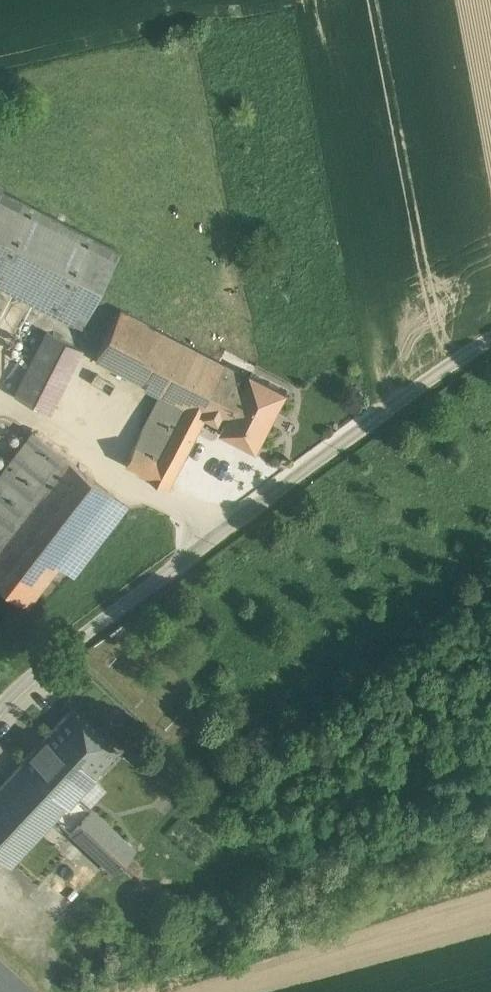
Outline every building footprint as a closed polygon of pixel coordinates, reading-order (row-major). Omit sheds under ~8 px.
[(2,191),(0,196),(0,284),(80,325),(119,251),(2,191)] [(250,375),(120,308),(94,357),(161,392),(186,405),(159,457),(134,444),(124,463),(170,486),(206,415),(224,425),(250,375)] [(83,349),(46,330),(13,393),(50,413),(83,349)] [(224,425),(223,427),(222,427),(221,429),(223,430),(223,429),(256,446),(256,447),(258,448),(259,446),(258,446),(287,391),(288,390),(286,389),(253,372),(254,371),(252,370),(251,372),(251,373),(224,425)] [(161,392),(134,444),(159,457),(186,405),(161,392)] [(0,469),(0,539),(65,456),(31,429),(0,469)] [(0,539),(0,583),(26,603),(58,562),(112,493),(65,456),(0,539)] [(112,493),(58,562),(72,574),(126,505),(112,493)] [(0,782),(0,795),(40,833),(54,817),(76,793),(117,749),(71,706),(0,782)] [(135,848),(76,793),(54,817),(113,872),(135,848)] [(0,795),(0,855),(10,865),(40,833),(0,795)] [(0,961),(0,991),(31,991),(33,990),(0,961)]
